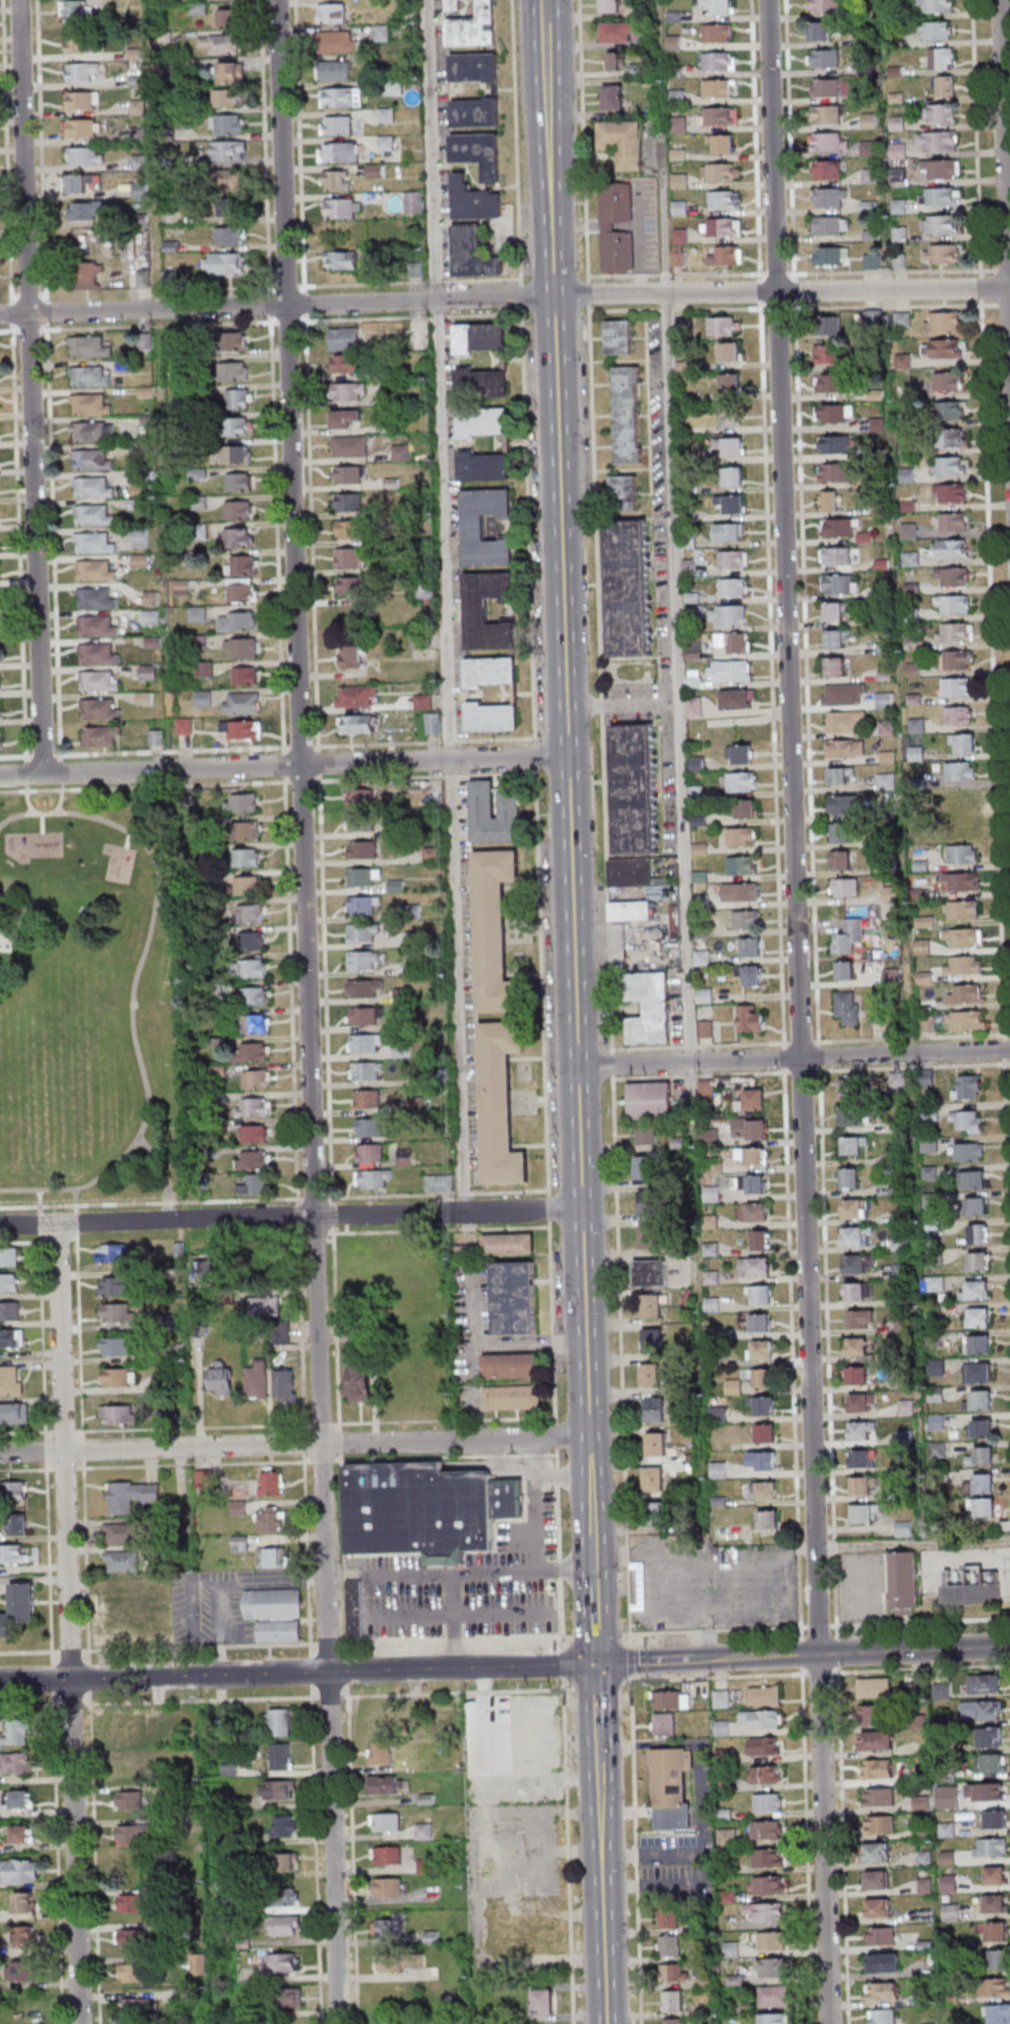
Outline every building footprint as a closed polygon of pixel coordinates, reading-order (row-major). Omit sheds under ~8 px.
[(481,18),(481,0),(498,0),(500,45),(450,46),(449,19),(481,18)] [(451,10),(451,0),(464,0),(464,9),(451,10)] [(620,0),(601,0),(601,12),(620,12),(620,0)] [(732,15),(732,0),(700,0),(700,6),(711,6),(711,15),(732,15)] [(809,12),(842,12),(842,0),(809,0),(809,12)] [(952,0),(919,0),(919,12),(952,12),(952,0)] [(70,25),(70,16),(65,16),(64,2),(88,1),(89,24),(70,25)] [(194,15),(194,5),(211,4),(211,14),(194,15)] [(323,22),(322,5),(349,4),(349,22),(323,22)] [(223,9),(239,9),(240,25),(223,26),(223,9)] [(601,22),(601,42),(650,42),(650,34),(634,34),(634,22),(601,22)] [(809,40),(829,40),(829,22),(809,22),(809,40)] [(920,23),(920,40),(952,40),(952,23),(920,23)] [(733,42),(733,24),(702,24),(702,42),(733,42)] [(378,25),(391,25),(392,41),(378,41),(378,25)] [(323,52),(322,41),(318,41),(318,32),(355,31),(355,40),(361,40),(361,43),(365,42),(365,51),(323,52)] [(161,43),(161,32),(174,32),(175,42),(161,43)] [(241,35),(241,54),(214,55),(214,46),(202,46),(202,38),(214,38),(214,36),(241,35)] [(71,54),(71,38),(94,37),(94,53),(71,54)] [(132,50),(145,49),(146,59),(132,59),(132,50)] [(839,49),(809,49),(809,67),(839,67),(839,49)] [(953,70),(953,49),(929,49),(929,70),(953,70)] [(453,54),(501,52),(503,125),(456,127),(455,100),(488,99),(488,80),(454,81),(453,54)] [(606,52),(606,69),(622,69),(622,52),(606,52)] [(735,70),(735,52),(702,52),(702,70),(735,70)] [(352,61),(352,79),(323,79),(323,61),(352,61)] [(247,81),(224,82),(223,63),(242,62),(242,69),(247,68),(247,81)] [(103,73),(95,73),(95,80),(72,81),(72,64),(103,63),(103,73)] [(134,87),(134,77),(147,76),(147,87),(134,87)] [(954,97),(954,77),(933,77),(933,97),(954,97)] [(735,98),(735,79),(703,79),(703,98),(735,98)] [(840,96),(840,79),(812,79),(812,96),(840,96)] [(388,95),(388,81),(406,80),(406,95),(388,95)] [(603,110),(623,110),(623,85),(603,85),(603,110)] [(325,89),(365,88),(365,106),(326,107),(325,89)] [(242,103),(240,103),(240,106),(216,107),(216,90),(242,89),(242,103)] [(103,103),(99,103),(99,109),(70,110),(70,102),(73,102),(73,92),(103,91),(103,103)] [(149,115),(135,115),(134,100),(149,100),(149,115)] [(183,103),(184,113),(163,113),(163,104),(183,103)] [(955,124),(955,104),(926,104),(926,124),(955,124)] [(812,124),(845,124),(845,105),(812,105),(812,124)] [(737,107),(701,107),(701,126),(737,126),(737,107)] [(397,108),(397,122),(382,122),(382,108),(397,108)] [(875,113),(862,113),(862,128),(875,128),(875,113)] [(243,135),(220,135),(219,116),(243,115),(243,135)] [(686,116),(669,116),(669,133),(686,133),(686,116)] [(891,116),(891,131),(904,131),(904,116),(891,116)] [(356,135),(324,135),(324,123),(330,123),(330,117),(355,117),(356,135)] [(100,138),(72,139),(72,130),(74,130),(74,121),(99,120),(100,138)] [(643,170),(642,120),(598,120),(598,150),(619,149),(619,170),(643,170)] [(149,128),(149,142),(136,142),(135,128),(149,128)] [(178,141),(163,142),(162,129),(177,129),(178,141)] [(453,134),(501,132),(503,182),(486,183),(485,161),(454,162),(453,134)] [(813,150),(848,150),(848,139),(845,139),(845,133),(813,133),(813,150)] [(957,153),(957,133),(917,133),(917,153),(957,153)] [(734,153),(734,134),(707,134),(707,143),(716,143),(716,154),(734,153)] [(382,150),(382,136),(397,136),(397,149),(382,150)] [(217,160),(216,143),(250,142),(250,152),(245,152),(245,159),(217,160)] [(906,158),(906,142),(890,143),(891,158),(906,158)] [(322,149),(329,149),(329,144),(362,143),(362,161),(322,162),(322,149)] [(72,160),(72,149),(100,148),(100,154),(107,154),(107,162),(101,162),(101,164),(75,165),(74,160),(72,160)] [(136,156),(150,155),(150,169),(136,169),(136,156)] [(164,169),(164,155),(177,155),(178,169),(164,169)] [(840,160),(813,161),(813,179),(841,179),(840,160)] [(924,161),(924,180),(960,180),(960,161),(924,161)] [(738,182),(738,163),(701,163),(701,182),(738,182)] [(370,165),(387,164),(387,177),(371,177),(370,165)] [(245,169),(246,192),(218,192),(218,170),(245,169)] [(892,185),(905,185),(905,169),(892,169),(892,185)] [(354,190),(331,191),(331,184),(327,184),(327,171),(352,171),(352,183),(354,183),(354,190)] [(456,172),(457,218),(506,217),(505,192),(496,192),(496,189),(473,190),(473,183),(469,183),(469,172),(456,172)] [(89,192),(73,193),(72,175),(88,174),(89,192)] [(600,222),(631,222),(631,183),(600,183),(600,222)] [(151,197),(138,197),(137,184),(151,184),(151,197)] [(815,207),(847,207),(847,188),(815,188),(815,207)] [(958,206),(958,188),(922,188),(922,206),(958,206)] [(739,190),(710,190),(710,209),(739,209),(739,190)] [(426,213),(409,213),(409,193),(425,192),(426,213)] [(222,217),(222,199),(242,198),(242,203),(246,203),(247,216),(222,217)] [(331,220),(330,200),(357,199),(357,204),(365,203),(365,211),(358,211),(358,219),(331,220)] [(906,213),(906,199),(892,199),(892,213),(906,213)] [(74,220),(74,209),(76,208),(76,202),(107,201),(108,214),(98,214),(98,219),(74,220)] [(139,224),(138,215),(151,214),(151,223),(139,224)] [(959,215),(922,215),(922,234),(959,234),(959,215)] [(849,235),(849,216),(813,216),(813,235),(849,235)] [(741,236),(741,218),(702,218),(702,236),(741,236)] [(456,225),(483,224),(484,257),(507,256),(508,274),(458,276),(456,225)] [(250,237),(244,237),(244,243),(220,244),(220,228),(250,227),(250,237)] [(894,228),(894,240),(906,240),(906,228),(894,228)] [(673,265),(684,265),(684,229),(673,229),(673,265)] [(633,231),(601,231),(601,270),(633,270),(633,231)] [(181,242),(181,251),(168,252),(167,242),(181,242)] [(924,263),(959,263),(959,244),(924,244),(924,263)] [(708,265),(741,265),(741,245),(717,245),(717,255),(708,255),(708,265)] [(813,266),(848,266),(848,246),(813,246),(813,266)] [(359,252),(360,269),(334,269),(333,259),(330,259),(330,253),(359,252)] [(864,268),(881,268),(881,253),(864,253),(864,268)] [(246,254),(247,273),(215,274),(214,254),(246,254)] [(75,289),(75,263),(99,262),(99,265),(107,265),(107,272),(100,272),(100,284),(103,284),(103,288),(75,289)] [(426,275),(412,276),(412,262),(426,262),(426,275)] [(155,287),(142,287),(142,270),(154,270),(155,287)] [(182,271),(182,285),(168,285),(167,272),(182,271)] [(884,310),(864,310),(864,324),(884,324),(884,310)] [(896,327),(911,327),(911,312),(896,312),(896,327)] [(925,333),(962,333),(962,312),(930,312),(930,321),(925,321),(925,333)] [(739,316),(708,316),(708,335),(739,335),(739,316)] [(817,316),(817,334),(841,334),(841,316),(817,316)] [(610,320),(611,355),(636,354),(635,320),(610,320)] [(509,323),(458,325),(459,354),(478,353),(477,349),(510,348),(509,323)] [(332,330),(365,329),(366,350),(333,351),(332,330)] [(248,332),(248,350),(221,350),(221,333),(248,332)] [(138,333),(152,333),(152,349),(138,349),(138,333)] [(67,337),(68,345),(72,345),(72,357),(112,355),(112,346),(103,346),(103,336),(67,337)] [(925,339),(925,358),(961,358),(961,339),(925,339)] [(720,342),(720,361),(739,361),(739,342),(720,342)] [(814,345),(814,363),(842,363),(842,345),(814,345)] [(338,356),(366,355),(366,362),(372,362),(372,373),(338,374),(338,356)] [(248,362),(248,380),(217,380),(216,363),(248,362)] [(102,365),(69,367),(69,376),(73,376),(74,388),(111,386),(111,375),(103,375),(102,365)] [(620,463),(645,462),(645,448),(642,448),(640,381),(643,381),(643,366),(617,367),(620,463)] [(510,370),(475,371),(475,367),(460,367),(460,398),(511,396),(510,370)] [(963,372),(933,372),(933,390),(963,390),(963,372)] [(722,427),(742,427),(742,401),(741,401),(741,373),(721,373),(722,427)] [(817,375),(817,392),(848,392),(848,375),(817,375)] [(371,383),(371,394),(364,394),(364,402),(340,402),(338,398),(331,398),(331,391),(335,391),(335,383),(371,383)] [(137,386),(138,396),(153,396),(153,386),(137,386)] [(225,390),(225,409),(252,408),(251,388),(225,390)] [(383,393),(400,392),(400,405),(384,406),(383,393)] [(69,394),(70,402),(74,402),(75,413),(112,412),(112,404),(105,405),(105,393),(69,394)] [(936,402),(936,419),(965,419),(965,402),(936,402)] [(853,423),(853,406),(817,406),(817,423),(853,423)] [(512,409),(461,409),(461,437),(477,437),(477,432),(513,432),(512,409)] [(364,410),(335,411),(335,428),(354,428),(353,420),(364,420),(364,410)] [(222,418),(223,436),(254,435),(253,417),(222,418)] [(70,423),(71,433),(74,432),(74,441),(114,440),(113,424),(105,424),(105,421),(70,423)] [(965,447),(965,429),(938,429),(938,447),(965,447)] [(371,436),(338,437),(335,439),(335,448),(338,448),(338,457),(372,456),(371,436)] [(821,437),(821,454),(849,454),(849,437),(821,437)] [(722,457),(743,457),(743,438),(722,438),(722,457)] [(221,446),(221,464),(249,463),(249,445),(221,446)] [(397,446),(414,445),(415,460),(397,461),(397,446)] [(70,450),(70,458),(76,458),(76,469),(113,468),(113,458),(106,459),(106,449),(70,450)] [(513,453),(478,454),(478,450),(461,450),(463,480),(514,477),(513,453)] [(935,458),(935,476),(966,476),(966,458),(935,458)] [(820,464),(820,481),(852,481),(852,464),(820,464)] [(369,465),(370,478),(365,478),(365,483),(340,484),(340,480),(337,481),(336,467),(369,465)] [(723,467),(723,487),(743,487),(743,467),(723,467)] [(226,473),(226,491),(254,490),(253,472),(226,473)] [(614,476),(615,511),(641,510),(639,475),(614,476)] [(73,478),(73,486),(77,486),(77,498),(116,497),(116,487),(107,487),(107,477),(73,478)] [(389,479),(402,479),(403,489),(389,490),(389,479)] [(967,486),(936,486),(936,504),(967,504),(967,486)] [(514,488),(465,490),(468,566),(516,564),(515,538),(490,539),(490,516),(515,515),(514,488)] [(821,512),(837,512),(837,490),(821,490),(821,512)] [(366,493),(336,495),(337,512),(366,510),(366,493)] [(190,496),(207,495),(208,510),(190,510),(190,496)] [(724,514),(744,514),(744,495),(714,495),(714,505),(724,505),(724,514)] [(127,498),(128,508),(145,508),(144,498),(127,498)] [(224,501),(224,519),(254,518),(253,501),(224,501)] [(73,505),(74,512),(77,512),(77,524),(116,523),(115,514),(108,514),(108,503),(73,505)] [(939,514),(939,532),(967,532),(967,514),(939,514)] [(822,518),(822,537),(853,537),(853,518),(822,518)] [(376,519),(376,529),(368,529),(368,540),(343,541),(343,536),(340,536),(340,520),(376,519)] [(608,521),(613,658),(654,656),(650,519),(608,521)] [(715,523),(715,541),(744,541),(744,523),(715,523)] [(147,527),(132,528),(133,547),(148,546),(147,527)] [(224,528),(252,527),(253,547),(219,548),(219,536),(224,536),(224,528)] [(73,532),(73,542),(80,541),(80,551),(117,551),(116,542),(109,542),(109,531),(73,532)] [(969,559),(969,540),(937,540),(937,559),(969,559)] [(851,547),(820,547),(820,566),(851,566),(851,547)] [(363,549),(363,553),(370,553),(371,564),(366,564),(366,569),(340,569),(340,549),(363,549)] [(719,550),(719,568),(748,568),(748,550),(719,550)] [(130,554),(131,568),(148,567),(147,553),(130,554)] [(231,555),(254,554),(255,573),(225,574),(224,564),(231,564),(231,555)] [(75,561),(75,581),(118,580),(118,570),(110,570),(110,560),(75,561)] [(969,587),(969,568),(936,568),(936,587),(969,587)] [(517,570),(466,573),(469,651),(520,649),(518,621),(490,622),(489,598),(519,597),(517,570)] [(822,574),(822,594),(856,594),(856,574),(822,574)] [(375,576),(376,595),(343,597),(343,592),(339,592),(339,578),(375,576)] [(419,576),(437,576),(438,598),(420,599),(419,576)] [(227,579),(227,602),(256,602),(256,577),(227,579)] [(719,596),(748,596),(748,579),(719,579),(719,596)] [(174,581),(175,594),(189,593),(189,580),(174,581)] [(77,588),(77,607),(121,606),(121,587),(77,588)] [(941,615),(971,615),(971,596),(941,596),(941,615)] [(823,602),(823,621),(844,621),(844,602),(823,602)] [(746,606),(710,606),(710,626),(746,626),(746,606)] [(187,608),(188,621),(206,621),(206,607),(187,608)] [(218,612),(218,630),(257,628),(256,610),(218,612)] [(77,616),(77,635),(119,634),(118,625),(112,625),(112,615),(77,616)] [(973,643),(973,624),(938,624),(938,643),(973,643)] [(844,648),(844,638),(850,638),(850,630),(825,630),(825,648),(844,648)] [(749,652),(749,633),(717,633),(717,652),(749,652)] [(415,636),(432,635),(433,648),(416,649),(415,636)] [(144,637),(145,647),(161,646),(160,636),(144,637)] [(222,640),(223,658),(257,657),(257,639),(222,640)] [(78,644),(78,663),(119,661),(119,653),(112,653),(112,643),(78,644)] [(364,646),(345,646),(345,668),(364,668),(364,646)] [(971,671),(971,652),(941,652),(941,671),(971,671)] [(846,676),(846,657),(826,657),(826,676),(846,676)] [(519,658),(468,659),(469,689),(486,688),(485,684),(519,683),(519,658)] [(196,662),(196,676),(213,676),(213,661),(196,662)] [(751,683),(751,661),(709,661),(709,683),(751,683)] [(139,665),(139,680),(158,680),(157,664),(139,665)] [(232,668),(233,685),(258,683),(257,667),(232,668)] [(77,671),(77,679),(84,678),(84,690),(121,689),(121,680),(113,680),(113,670),(77,671)] [(941,698),(972,698),(972,679),(941,679),(941,698)] [(823,705),(865,704),(865,684),(823,684),(823,705)] [(381,686),(343,687),(343,699),(339,699),(339,708),(374,707),(374,697),(381,697),(381,686)] [(753,708),(752,689),(720,691),(721,710),(753,708)] [(211,690),(211,706),(195,706),(195,690),(211,690)] [(136,693),(136,703),(152,703),(152,692),(136,693)] [(228,701),(228,693),(259,692),(260,712),(223,713),(223,701),(228,701)] [(893,692),(876,692),(876,708),(893,708),(893,692)] [(434,695),(417,695),(418,709),(434,709),(434,695)] [(79,700),(79,718),(121,717),(121,708),(111,708),(111,699),(79,700)] [(688,716),(700,716),(700,699),(688,699),(688,716)] [(469,703),(486,702),(486,707),(521,706),(522,731),(471,734),(469,703)] [(972,708),(947,708),(947,727),(972,727),(972,708)] [(864,732),(864,711),(826,711),(826,732),(864,732)] [(378,714),(347,715),(347,734),(378,733),(378,714)] [(426,714),(444,714),(444,734),(426,734),(426,714)] [(220,720),(262,719),(262,737),(220,739),(220,720)] [(83,727),(84,740),(80,740),(81,748),(116,746),(116,734),(121,734),(121,725),(83,727)] [(615,728),(619,855),(660,854),(656,726),(615,728)] [(149,730),(163,729),(163,744),(149,744),(149,730)] [(975,754),(975,735),(952,735),(952,754),(975,754)] [(864,757),(864,740),(826,740),(826,757),(864,757)] [(727,763),(752,763),(752,744),(727,744),(727,763)] [(974,780),(974,763),(945,763),(946,780),(974,780)] [(848,784),(848,775),(853,775),(853,767),(829,767),(829,784),(848,784)] [(727,772),(727,791),(756,791),(756,772),(727,772)] [(895,773),(878,773),(878,789),(895,789),(895,773)] [(496,781),(497,819),(504,819),(503,792),(516,792),(516,798),(523,798),(524,841),(476,843),(474,781),(496,781)] [(351,790),(376,789),(376,807),(352,807),(351,790)] [(229,813),(229,804),(235,804),(235,796),(260,795),(260,812),(229,813)] [(829,795),(829,815),(862,815),(862,795),(829,795)] [(199,814),(185,814),(185,797),(199,796),(199,814)] [(755,817),(755,800),(736,800),(736,817),(755,817)] [(351,828),(351,815),(377,814),(377,831),(355,832),(355,828),(351,828)] [(205,818),(219,818),(220,827),(206,828),(205,818)] [(231,833),(237,833),(237,824),(262,823),(262,840),(231,841),(231,833)] [(831,824),(831,843),(853,843),(853,824),(831,824)] [(388,827),(401,827),(402,836),(389,837),(388,827)] [(755,847),(755,828),(726,828),(726,847),(755,847)] [(380,858),(352,859),(352,847),(355,847),(355,843),(380,842),(380,858)] [(221,845),(221,855),(206,856),(206,846),(221,845)] [(977,845),(947,845),(947,863),(977,863),(977,845)] [(443,848),(444,862),(428,863),(427,848),(443,848)] [(263,853),(263,867),(231,868),(231,860),(238,860),(238,851),(260,850),(260,854),(263,853)] [(477,853),(522,851),(522,882),(507,882),(510,982),(525,982),(525,1012),(481,1013),(477,853)] [(851,871),(851,851),(831,851),(831,871),(851,871)] [(608,858),(609,887),(646,887),(646,896),(670,895),(669,877),(651,877),(651,858),(608,858)] [(755,858),(727,858),(727,874),(755,874),(755,858)] [(352,870),(376,869),(376,870),(384,870),(385,879),(376,879),(376,886),(352,887),(352,870)] [(944,891),(980,891),(980,872),(944,872),(944,891)] [(209,873),(222,873),(223,882),(210,882),(209,873)] [(232,887),(239,887),(239,878),(262,878),(262,881),(264,881),(265,895),(232,896),(232,887)] [(858,879),(832,879),(832,896),(858,896),(858,879)] [(392,881),(407,881),(407,893),(392,893),(392,881)] [(759,885),(721,885),(721,902),(759,902),(759,885)] [(384,905),(377,905),(377,915),(355,916),(355,912),(352,912),(352,898),(384,898),(384,905)] [(221,910),(207,911),(207,900),(221,900),(221,910)] [(978,900),(947,900),(947,919),(978,919),(978,900)] [(610,920),(651,920),(651,901),(610,901),(610,920)] [(267,924),(234,925),(233,916),(242,916),(241,906),(266,905),(267,924)] [(423,905),(423,920),(409,920),(408,906),(423,905)] [(733,912),(733,930),(758,930),(758,912),(733,912)] [(853,953),(853,942),(863,942),(863,918),(844,918),(844,932),(833,931),(833,952),(853,953)] [(351,926),(376,925),(376,926),(383,926),(383,935),(376,935),(377,943),(351,943),(351,926)] [(980,928),(943,928),(943,939),(950,939),(950,947),(980,947),(980,928)] [(409,947),(408,933),(423,932),(423,946),(409,947)] [(268,950),(234,951),(234,943),(243,942),(243,933),(267,933),(268,950)] [(741,957),(761,957),(761,939),(741,939),(741,957)] [(916,940),(916,953),(929,953),(929,940),(916,940)] [(351,953),(377,952),(377,953),(383,953),(383,962),(377,963),(377,970),(352,970),(351,953)] [(943,974),(980,973),(980,955),(952,956),(952,966),(943,966),(943,974)] [(411,960),(425,960),(425,974),(412,975),(411,960)] [(234,964),(244,964),(244,962),(266,961),(266,963),(269,963),(269,978),(234,979),(234,964)] [(854,980),(854,961),(835,961),(835,980),(854,980)] [(761,966),(735,966),(735,976),(744,976),(744,987),(761,987),(761,966)] [(673,1043),(672,972),(626,972),(627,1000),(644,1000),(644,1018),(627,1018),(628,1044),(673,1043)] [(387,990),(378,990),(378,998),(355,999),(355,995),(351,995),(351,981),(387,980),(387,990)] [(983,1002),(983,984),(955,984),(955,1002),(983,1002)] [(226,995),(212,996),(212,986),(226,986),(226,995)] [(712,1002),(711,988),(697,989),(698,1003),(712,1002)] [(270,992),(271,1006),(245,1007),(245,989),(268,989),(268,992),(270,992)] [(411,989),(411,1003),(398,1003),(398,990),(411,989)] [(858,1024),(858,992),(835,992),(835,1024),(858,1024)] [(762,1013),(755,1013),(755,1005),(737,1005),(737,1031),(762,1031),(762,1013)] [(353,1009),(387,1008),(387,1018),(380,1018),(380,1026),(357,1026),(357,1023),(354,1023),(353,1009)] [(214,1010),(228,1010),(228,1021),(215,1021),(214,1010)] [(986,1029),(986,1011),(947,1011),(947,1029),(986,1029)] [(271,1019),(271,1033),(248,1034),(248,1017),(268,1016),(268,1019),(271,1019)] [(935,1016),(919,1016),(919,1032),(935,1032),(935,1016)] [(396,1021),(411,1020),(412,1030),(397,1031),(396,1021)] [(716,1021),(699,1021),(699,1037),(716,1037),(716,1021)] [(526,1023),(527,1054),(513,1054),(515,1154),(530,1154),(531,1184),(487,1185),(483,1024),(526,1023)] [(386,1045),(380,1045),(380,1053),(355,1054),(355,1036),(386,1036),(386,1045)] [(228,1039),(228,1049),(211,1049),(211,1039),(228,1039)] [(235,1062),(235,1052),(245,1052),(245,1045),(268,1044),(268,1049),(270,1048),(270,1061),(235,1062)] [(357,1064),(387,1063),(387,1072),(381,1072),(381,1081),(358,1081),(357,1064)] [(213,1068),(229,1067),(229,1077),(214,1077),(213,1068)] [(246,1072),(271,1072),(271,1089),(247,1089),(246,1072)] [(890,1073),(891,1088),(905,1087),(904,1073),(890,1073)] [(981,1074),(959,1074),(959,1088),(952,1088),(952,1099),(981,1099),(981,1074)] [(862,1098),(862,1078),(838,1079),(839,1099),(862,1098)] [(713,1079),(700,1079),(700,1100),(713,1100),(713,1079)] [(672,1082),(629,1082),(629,1119),(672,1119),(672,1082)] [(764,1111),(764,1090),(744,1090),(744,1100),(736,1100),(736,1111),(764,1111)] [(383,1091),(383,1108),(359,1109),(358,1092),(383,1091)] [(228,1104),(214,1104),(213,1095),(228,1095),(228,1104)] [(425,1098),(425,1112),(411,1112),(410,1099),(425,1098)] [(272,1103),(272,1116),(240,1117),(240,1110),(246,1110),(246,1101),(268,1100),(268,1103),(272,1103)] [(859,1105),(839,1105),(839,1124),(859,1124),(859,1105)] [(950,1122),(957,1122),(957,1132),(982,1132),(982,1111),(950,1111),(950,1122)] [(360,1134),(360,1120),(386,1120),(386,1137),(363,1137),(363,1134),(360,1134)] [(731,1120),(731,1141),(766,1141),(766,1120),(731,1120)] [(217,1123),(231,1122),(231,1132),(217,1133),(217,1123)] [(656,1144),(656,1124),(636,1124),(636,1144),(656,1144)] [(271,1130),(272,1144),(246,1145),(246,1127),(268,1126),(268,1130),(271,1130)] [(702,1148),(717,1148),(717,1130),(702,1130),(702,1148)] [(842,1154),(865,1154),(865,1137),(842,1137),(842,1154)] [(984,1160),(984,1143),(955,1143),(955,1160),(984,1160)] [(387,1163),(363,1164),(362,1146),(386,1146),(387,1163)] [(219,1148),(220,1158),(205,1159),(204,1149),(219,1148)] [(738,1165),(766,1165),(766,1149),(738,1149),(738,1165)] [(414,1150),(414,1167),(402,1167),(402,1150),(414,1150)] [(240,1162),(246,1162),(246,1154),(269,1153),(269,1156),(272,1156),(272,1169),(240,1170),(240,1162)] [(653,1156),(635,1156),(635,1179),(653,1179),(653,1156)] [(720,1173),(720,1159),(707,1160),(707,1174),(720,1173)] [(858,1188),(858,1167),(840,1167),(841,1188),(858,1188)] [(985,1170),(960,1171),(960,1189),(985,1189),(985,1170)] [(394,1180),(389,1180),(389,1189),(367,1189),(367,1186),(359,1186),(359,1174),(363,1174),(363,1172),(394,1171),(394,1180)] [(272,1182),(273,1194),(241,1195),(241,1187),(252,1186),(251,1176),(269,1176),(270,1182),(272,1182)] [(429,1192),(429,1176),(456,1176),(457,1191),(429,1192)] [(765,1193),(765,1176),(741,1176),(741,1193),(765,1193)] [(210,1193),(200,1193),(200,1179),(210,1179),(210,1193)] [(639,1191),(639,1214),(656,1214),(656,1191),(639,1191)] [(965,1197),(965,1215),(986,1215),(986,1197),(965,1197)] [(842,1218),(867,1218),(867,1199),(842,1199),(842,1218)] [(767,1204),(745,1204),(746,1222),(768,1221),(767,1204)] [(988,1224),(969,1224),(969,1244),(988,1244),(988,1224)] [(640,1248),(659,1248),(659,1225),(640,1225),(640,1248)] [(842,1245),(866,1245),(866,1235),(872,1235),(872,1226),(842,1226),(842,1245)] [(769,1230),(751,1230),(751,1250),(769,1250),(769,1230)] [(537,1255),(487,1256),(487,1237),(536,1236),(537,1255)] [(177,1258),(176,1244),(188,1244),(188,1257),(177,1258)] [(483,1245),(484,1257),(459,1257),(459,1246),(483,1245)] [(101,1264),(101,1249),(105,1249),(105,1246),(128,1246),(128,1248),(133,1248),(133,1263),(101,1264)] [(2,1265),(0,1265),(0,1255),(2,1255),(2,1249),(20,1249),(21,1267),(2,1268),(2,1265)] [(989,1271),(989,1252),(969,1252),(969,1271),(989,1271)] [(843,1274),(873,1274),(873,1254),(843,1254),(843,1274)] [(770,1257),(739,1257),(739,1276),(770,1276),(770,1257)] [(666,1286),(666,1259),(634,1259),(634,1286),(666,1286)] [(216,1263),(217,1279),(203,1280),(203,1263),(216,1263)] [(498,1337),(496,1265),(537,1263),(539,1336),(498,1337)] [(22,1293),(0,1293),(0,1276),(18,1275),(18,1279),(21,1279),(22,1293)] [(104,1284),(106,1284),(106,1279),(132,1279),(132,1296),(104,1297),(104,1284)] [(963,1280),(963,1299),(988,1299),(988,1280),(963,1280)] [(873,1300),(873,1282),(845,1282),(845,1300),(873,1300)] [(771,1285),(750,1285),(750,1304),(771,1304),(771,1285)] [(221,1290),(237,1290),(237,1306),(222,1306),(221,1290)] [(642,1318),(661,1318),(661,1294),(642,1294),(642,1318)] [(283,1316),(254,1316),(253,1299),(282,1298),(283,1316)] [(4,1305),(22,1304),(23,1321),(4,1322),(4,1305)] [(138,1323),(105,1324),(105,1306),(132,1305),(133,1315),(138,1315),(138,1323)] [(966,1307),(966,1327),(990,1327),(990,1307),(966,1307)] [(873,1310),(847,1310),(847,1328),(873,1328),(873,1310)] [(751,1332),(769,1332),(769,1314),(751,1314),(751,1332)] [(163,1316),(178,1316),(179,1329),(164,1329),(163,1316)] [(276,1320),(252,1318),(250,1336),(274,1338),(276,1320)] [(277,1346),(277,1323),(292,1323),(293,1346),(277,1346)] [(206,1324),(206,1339),(194,1339),(194,1324),(206,1324)] [(642,1328),(642,1351),(661,1351),(661,1328),(642,1328)] [(26,1347),(0,1348),(0,1333),(26,1332),(26,1347)] [(965,1335),(965,1353),(991,1353),(991,1335),(965,1335)] [(867,1356),(867,1337),(846,1337),(846,1356),(867,1356)] [(108,1357),(108,1354),(105,1354),(104,1340),(131,1339),(131,1347),(137,1347),(137,1356),(108,1357)] [(773,1360),(773,1342),(749,1342),(749,1360),(773,1360)] [(186,1347),(186,1357),(172,1357),(172,1347),(186,1347)] [(541,1378),(486,1380),(486,1356),(540,1354),(541,1378)] [(930,1376),(945,1374),(944,1359),(929,1361),(930,1376)] [(258,1360),(269,1360),(271,1400),(264,1400),(264,1397),(250,1397),(249,1369),(258,1369),(258,1360)] [(963,1362),(963,1383),(991,1383),(991,1362),(963,1362)] [(661,1363),(641,1363),(641,1387),(661,1387),(661,1363)] [(214,1391),(213,1371),(221,1370),(220,1364),(228,1364),(229,1370),(235,1370),(236,1395),(222,1396),(222,1391),(214,1391)] [(372,1366),(373,1402),(354,1402),(354,1397),(352,1397),(352,1396),(347,1396),(346,1384),(352,1384),(351,1367),(372,1366)] [(26,1396),(0,1397),(0,1368),(21,1367),(21,1383),(25,1383),(26,1396)] [(847,1367),(847,1384),(867,1384),(867,1367),(847,1367)] [(106,1385),(106,1371),(132,1370),(132,1373),(139,1373),(139,1383),(133,1383),(133,1387),(110,1387),(110,1385),(106,1385)] [(774,1370),(752,1370),(752,1387),(774,1387),(774,1370)] [(278,1397),(278,1373),(296,1372),(296,1379),(298,1379),(298,1388),(296,1388),(296,1395),(300,1395),(300,1402),(284,1403),(284,1397),(278,1397)] [(543,1410),(524,1410),(524,1387),(542,1386),(543,1410)] [(506,1411),(487,1411),(486,1388),(505,1387),(506,1411)] [(524,1410),(506,1411),(505,1387),(524,1387),(524,1410)] [(992,1409),(992,1390),(972,1390),(972,1401),(963,1401),(963,1409),(992,1409)] [(848,1411),(875,1411),(875,1393),(848,1393),(848,1411)] [(774,1396),(749,1396),(749,1415),(774,1415),(774,1396)] [(645,1397),(645,1422),(665,1422),(665,1397),(645,1397)] [(32,1424),(0,1426),(0,1406),(31,1405),(32,1424)] [(141,1415),(142,1424),(110,1425),(110,1418),(105,1418),(105,1408),(135,1408),(135,1415),(141,1415)] [(993,1437),(993,1419),(967,1419),(967,1437),(993,1437)] [(874,1421),(849,1421),(849,1440),(874,1440),(874,1421)] [(775,1442),(775,1424),(757,1424),(757,1442),(775,1442)] [(665,1457),(665,1433),(647,1433),(647,1457),(665,1457)] [(994,1446),(976,1446),(975,1456),(966,1455),(966,1464),(993,1465),(994,1446)] [(873,1449),(850,1449),(850,1467),(873,1467),(873,1449)] [(747,1452),(747,1470),(776,1470),(776,1452),(747,1452)] [(347,1464),(348,1554),(428,1553),(429,1565),(467,1564),(467,1551),(495,1551),(494,1519),(527,1519),(527,1479),(492,1480),(492,1471),(444,1472),(444,1462),(347,1464)] [(644,1492),(663,1492),(663,1467),(644,1467),(644,1492)] [(217,1488),(200,1489),(199,1472),(216,1472),(217,1488)] [(262,1489),(265,1489),(265,1475),(285,1474),(286,1497),(262,1497),(262,1489)] [(993,1493),(993,1474),(973,1474),(973,1482),(965,1482),(965,1493),(993,1493)] [(876,1477),(851,1477),(851,1495),(876,1495),(876,1477)] [(777,1482),(750,1482),(750,1501),(777,1501),(777,1482)] [(4,1493),(0,1493),(0,1486),(4,1486),(4,1484),(31,1483),(31,1491),(28,1491),(28,1500),(4,1501),(4,1493)] [(136,1515),(115,1516),(114,1503),(113,1503),(112,1491),(114,1491),(114,1484),(135,1483),(135,1486),(163,1485),(163,1502),(147,1502),(147,1499),(135,1500),(136,1515)] [(995,1517),(995,1499),(970,1499),(970,1517),(995,1517)] [(250,1516),(234,1517),(234,1502),(249,1502),(250,1516)] [(851,1523),(873,1523),(873,1512),(880,1512),(880,1505),(851,1505),(851,1523)] [(289,1527),(283,1527),(283,1533),(263,1533),(263,1514),(270,1514),(270,1508),(279,1508),(279,1513),(288,1513),(289,1527)] [(777,1531),(777,1511),(757,1511),(757,1531),(777,1531)] [(29,1515),(29,1536),(11,1536),(11,1516),(29,1515)] [(165,1518),(165,1529),(151,1529),(150,1518),(165,1518)] [(897,1522),(897,1535),(910,1535),(910,1522),(897,1522)] [(141,1525),(141,1545),(108,1546),(107,1526),(141,1525)] [(252,1550),(237,1551),(236,1538),(252,1537),(252,1550)] [(26,1564),(0,1565),(0,1547),(26,1546),(26,1564)] [(158,1557),(158,1547),(170,1547),(170,1556),(158,1557)] [(261,1569),(261,1550),(289,1549),(290,1568),(261,1569)] [(889,1614),(916,1614),(916,1551),(889,1551),(889,1614)] [(142,1553),(143,1572),(109,1573),(108,1554),(142,1553)] [(349,1637),(365,1637),(365,1580),(349,1580),(349,1637)] [(15,1616),(15,1585),(37,1584),(38,1624),(16,1625),(15,1616)] [(946,1587),(946,1596),(945,1596),(945,1606),(950,1606),(950,1607),(971,1607),(971,1606),(997,1605),(996,1599),(1003,1599),(1002,1585),(946,1587)] [(304,1619),(304,1643),(262,1645),(261,1624),(264,1624),(264,1620),(250,1621),(249,1592),(303,1590),(306,1604),(304,1619)] [(16,1639),(0,1639),(0,1616),(15,1616),(16,1625),(16,1639)] [(968,1675),(969,1693),(1001,1692),(1000,1691),(1003,1691),(1003,1677),(1000,1677),(1000,1675),(968,1675)] [(857,1679),(858,1698),(891,1697),(890,1678),(857,1679)] [(904,1683),(905,1696),(920,1695),(920,1683),(904,1683)] [(934,1683),(934,1698),(950,1698),(949,1683),(934,1683)] [(780,1705),(780,1686),(749,1686),(749,1705),(780,1705)] [(729,1708),(729,1691),(714,1691),(714,1708),(729,1708)] [(659,1711),(693,1710),(693,1695),(685,1696),(685,1692),(659,1692),(659,1711)] [(965,1701),(965,1720),(1000,1720),(1000,1701),(965,1701)] [(858,1705),(859,1727),(892,1726),(891,1704),(858,1705)] [(292,1711),(293,1736),(275,1737),(274,1723),(267,1723),(266,1715),(274,1715),(274,1711),(292,1711)] [(741,1727),(782,1727),(782,1711),(741,1711),(741,1727)] [(939,1713),(939,1726),(954,1726),(954,1713),(939,1713)] [(137,1714),(115,1714),(115,1742),(137,1742),(137,1714)] [(911,1714),(911,1727),(926,1727),(926,1714),(911,1714)] [(679,1715),(680,1736),(659,1737),(658,1716),(679,1715)] [(6,1750),(0,1750),(0,1735),(5,1735),(5,1738),(12,1738),(11,1722),(30,1722),(30,1745),(6,1746),(6,1750)] [(979,1727),(979,1747),(1001,1746),(1001,1727),(979,1727)] [(862,1731),(863,1749),(892,1748),(892,1730),(862,1731)] [(779,1737),(748,1737),(748,1755),(779,1755),(779,1737)] [(394,1742),(394,1765),(376,1765),(375,1742),(394,1742)] [(938,1743),(939,1756),(954,1756),(954,1743),(938,1743)] [(294,1772),(275,1772),(275,1745),(293,1745),(294,1772)] [(653,1752),(690,1751),(690,1754),(696,1753),(696,1772),(689,1772),(689,1806),(694,1806),(694,1831),(658,1832),(657,1768),(653,1768),(653,1752)] [(974,1755),(975,1772),(1006,1770),(1005,1753),(974,1755)] [(35,1774),(0,1775),(0,1767),(4,1766),(4,1756),(31,1755),(32,1766),(35,1766),(35,1774)] [(863,1760),(864,1779),(892,1778),(891,1759),(863,1760)] [(240,1765),(241,1776),(226,1777),(225,1766),(240,1765)] [(752,1783),(780,1783),(780,1765),(752,1765),(752,1783)] [(915,1767),(916,1780),(932,1780),(931,1766),(915,1767)] [(942,1768),(943,1782),(959,1781),(958,1768),(942,1768)] [(371,1778),(400,1777),(400,1795),(372,1796),(371,1778)] [(187,1783),(188,1799),(175,1799),(174,1783),(187,1783)] [(269,1783),(299,1783),(300,1791),(294,1791),(295,1801),(269,1802),(269,1783)] [(968,1784),(969,1797),(975,1797),(975,1801),(1007,1799),(1006,1783),(968,1784)] [(864,1789),(865,1805),(894,1804),(893,1788),(864,1789)] [(33,1811),(15,1812),(15,1806),(7,1806),(7,1794),(32,1793),(33,1811)] [(121,1793),(145,1793),(146,1810),(124,1811),(124,1808),(121,1808),(121,1793)] [(755,1812),(783,1812),(783,1793),(755,1793),(755,1812)] [(914,1796),(915,1808),(930,1807),(930,1795),(914,1796)] [(423,1796),(436,1796),(436,1806),(423,1807),(423,1796)] [(225,1811),(225,1798),(239,1798),(239,1811),(225,1811)] [(983,1811),(984,1829),(1007,1828),(1006,1809),(983,1811)] [(402,1815),(402,1832),(378,1832),(378,1826),(374,1826),(373,1817),(378,1817),(378,1815),(402,1815)] [(867,1816),(868,1833),(895,1832),(894,1815),(867,1816)] [(296,1838),(274,1839),(274,1829),(278,1829),(278,1818),(296,1818),(296,1823),(301,1823),(301,1833),(296,1833),(296,1838)] [(176,1830),(176,1819),(189,1819),(189,1829),(176,1830)] [(782,1839),(782,1821),(752,1821),(752,1839),(782,1839)] [(434,1824),(434,1840),(419,1841),(419,1825),(434,1824)] [(944,1824),(944,1838),(958,1838),(957,1824),(944,1824)] [(157,1826),(157,1837),(144,1838),(144,1844),(125,1845),(125,1827),(157,1826)] [(15,1846),(15,1829),(33,1828),(34,1839),(33,1840),(33,1845),(15,1846)] [(972,1847),(973,1857),(997,1856),(997,1858),(1003,1857),(1003,1855),(1004,1855),(1004,1853),(1006,1853),(1006,1837),(977,1839),(978,1847),(972,1847)] [(863,1843),(863,1861),(887,1860),(887,1843),(863,1843)] [(378,1849),(403,1848),(404,1865),(378,1866),(378,1849)] [(752,1848),(752,1866),(782,1866),(782,1848),(752,1848)] [(917,1851),(918,1864),(931,1864),(931,1850),(917,1851)] [(940,1850),(941,1864),(954,1864),(953,1850),(940,1850)] [(280,1856),(303,1855),(303,1863),(298,1863),(298,1873),(281,1874),(280,1856)] [(6,1863),(17,1863),(17,1862),(26,1861),(26,1863),(35,1862),(35,1864),(41,1864),(41,1881),(36,1881),(36,1883),(8,1884),(8,1869),(6,1869),(6,1863)] [(420,1861),(436,1861),(436,1875),(421,1875),(420,1861)] [(985,1867),(986,1884),(1009,1883),(1009,1877),(1004,1877),(1004,1866),(985,1867)] [(865,1871),(866,1889),(887,1888),(887,1870),(865,1871)] [(261,1880),(247,1880),(247,1872),(261,1872),(261,1880)] [(942,1874),(943,1892),(956,1891),(956,1873),(942,1874)] [(784,1894),(784,1876),(753,1876),(753,1894),(784,1894)] [(918,1878),(919,1893),(931,1892),(930,1877),(918,1878)] [(404,1880),(405,1898),(379,1899),(378,1880),(404,1880)] [(273,1909),(272,1890),(298,1890),(298,1895),(302,1895),(303,1903),(299,1903),(299,1908),(273,1909)] [(19,1895),(36,1894),(36,1905),(38,1905),(39,1913),(19,1914),(19,1895)] [(981,1895),(982,1912),(1006,1911),(1006,1894),(981,1895)] [(122,1897),(145,1897),(145,1913),(125,1914),(125,1911),(122,1911),(122,1897)] [(866,1899),(867,1916),(888,1915),(887,1898),(866,1899)] [(943,1904),(943,1919),(958,1919),(958,1904),(943,1904)] [(754,1922),(784,1922),(784,1905),(744,1905),(744,1915),(754,1915),(754,1922)] [(659,1908),(659,1928),(678,1928),(678,1908),(659,1908)] [(380,1921),(396,1921),(396,1915),(408,1914),(408,1922),(404,1922),(405,1939),(384,1940),(384,1935),(376,1935),(375,1925),(380,1925),(380,1921)] [(304,1929),(299,1929),(299,1936),(276,1937),(275,1918),(304,1918),(304,1929)] [(180,1922),(192,1921),(193,1931),(181,1932),(180,1922)] [(988,1922),(989,1932),(985,1932),(985,1941),(1007,1940),(1007,1921),(988,1922)] [(975,1923),(975,1931),(984,1931),(984,1923),(975,1923)] [(867,1928),(868,1945),(895,1944),(894,1926),(867,1928)] [(17,1927),(36,1927),(37,1947),(18,1947),(17,1927)] [(120,1945),(119,1932),(146,1931),(147,1949),(126,1949),(126,1945),(120,1945)] [(428,1932),(441,1932),(442,1945),(429,1945),(428,1932)] [(757,1950),(785,1950),(785,1933),(757,1933),(757,1950)] [(659,1956),(680,1956),(680,1935),(659,1935),(659,1956)] [(255,1949),(242,1949),(242,1941),(254,1940),(255,1949)] [(923,1943),(923,1951),(936,1951),(935,1942),(923,1943)] [(989,1968),(1009,1968),(1009,1950),(989,1950),(989,1968)] [(868,1954),(869,1972),(899,1971),(898,1953),(868,1954)] [(208,1955),(209,1976),(196,1976),(195,1955),(208,1955)] [(298,1955),(298,1972),(271,1972),(271,1955),(298,1955)] [(426,1955),(427,1969),(407,1969),(407,1972),(384,1972),(384,1970),(381,1970),(381,1968),(376,1968),(376,1956),(426,1955)] [(786,1960),(757,1960),(757,1978),(786,1978),(786,1960)] [(16,1963),(38,1962),(39,1982),(20,1982),(20,1981),(10,1981),(9,1968),(16,1967),(16,1963)] [(687,1982),(687,1964),(662,1964),(662,1982),(687,1982)] [(125,1980),(125,1967),(147,1967),(148,1983),(128,1983),(128,1980),(125,1980)] [(979,1996),(1008,1995),(1009,1994),(1009,1988),(1008,1986),(1008,1977),(979,1978),(979,1996)] [(865,1984),(866,1993),(863,1993),(863,1999),(897,1998),(896,1982),(865,1984)] [(788,2009),(788,1987),(758,1987),(758,2009),(788,2009)] [(202,1990),(202,2004),(181,2005),(180,1990),(202,1990)] [(277,1991),(303,1990),(303,2007),(277,2008),(277,1991)] [(663,2012),(680,2012),(679,1991),(663,1991),(663,2012)] [(923,1992),(924,2007),(939,2006),(938,1991),(923,1992)] [(536,2018),(535,1993),(556,1993),(557,2017),(536,2018)] [(948,1993),(949,2005),(960,2004),(960,1993),(948,1993)] [(154,1998),(155,2016),(126,2017),(126,1999),(154,1998)] [(989,2023),(1009,2023),(1009,2004),(989,2005),(989,2023)] [(868,2018),(870,2018),(870,2023),(895,2023),(894,2009),(868,2010),(868,2018)] [(760,2015),(760,2023),(790,2023),(790,2015),(760,2015)]
